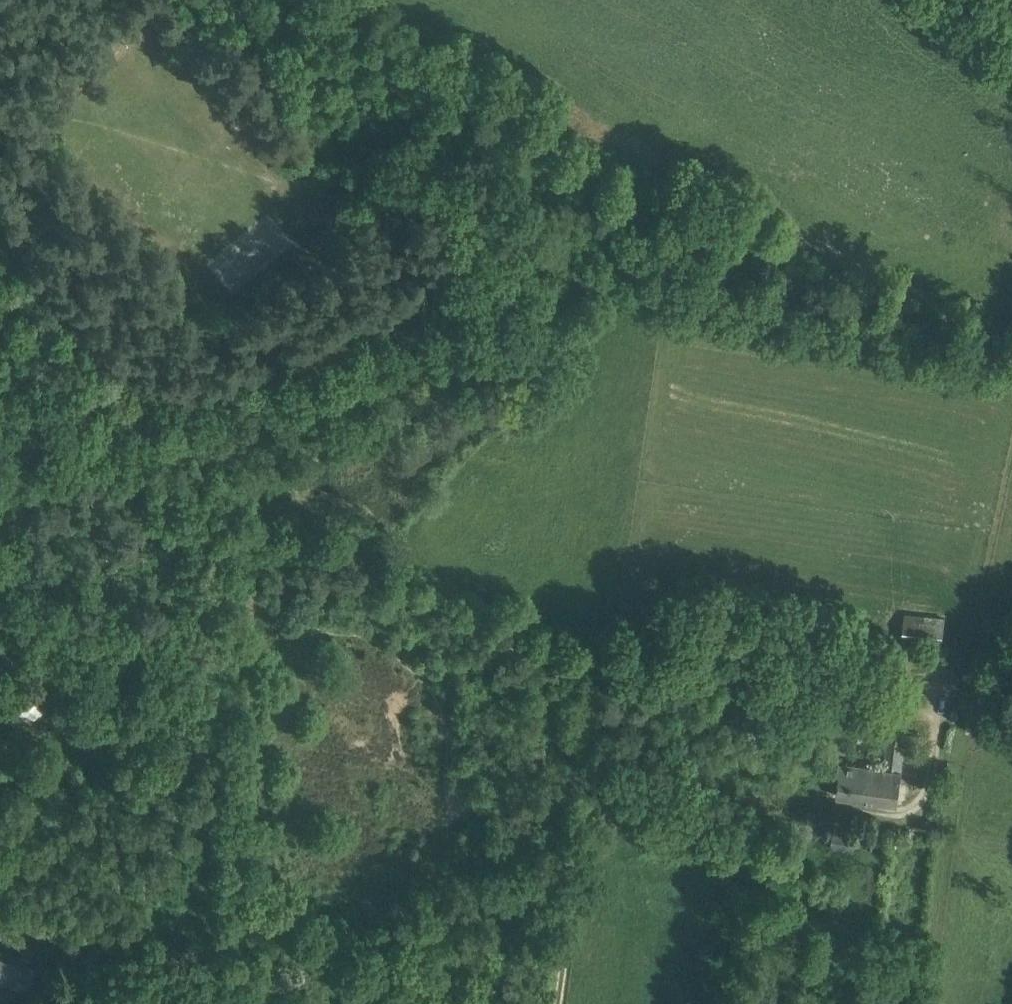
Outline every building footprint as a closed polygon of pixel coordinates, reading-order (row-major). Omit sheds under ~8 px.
[(905,613),(903,639),(942,643),(945,617),(905,613)] [(26,716),(29,708),(43,713),(52,689),(0,670),(0,707),(26,716)] [(883,767),(841,762),(836,795),(898,803),(906,733),(888,731),(883,767)] [(5,789),(9,772),(0,769),(0,788),(5,789)] [(857,831),(853,831),(833,828),(831,847),(854,850),(857,831)] [(15,983),(21,960),(0,955),(0,979),(15,983)]
